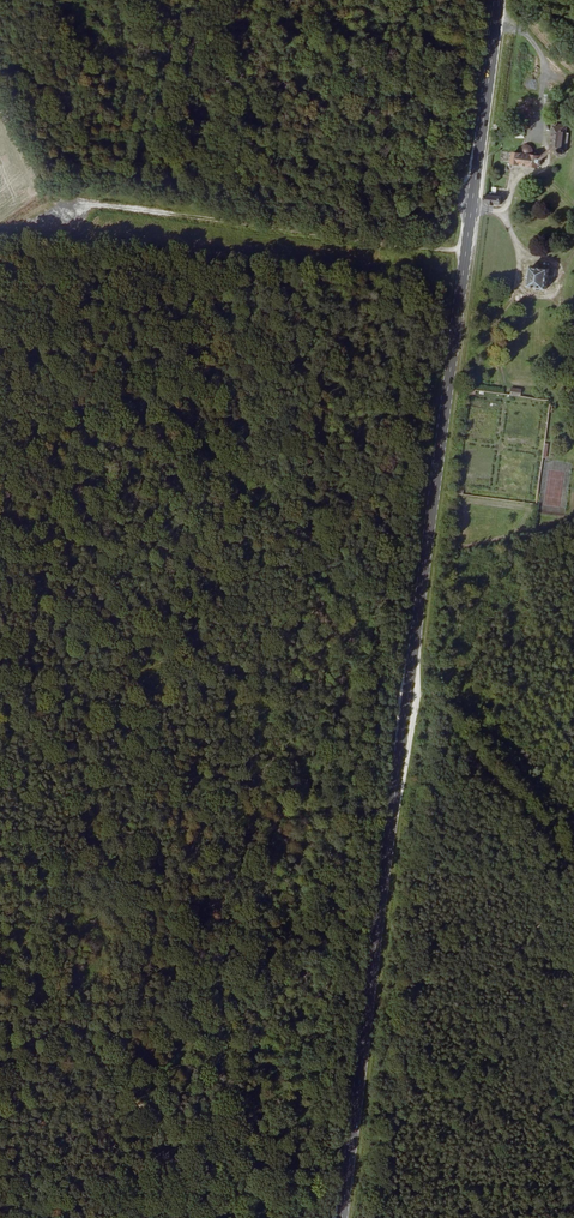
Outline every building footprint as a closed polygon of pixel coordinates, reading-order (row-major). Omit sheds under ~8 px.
[(567,131),(567,125),(556,125),(554,147),(557,147),(557,149),(557,154),(561,156),(562,157),(565,157),(566,155),(567,151),(566,151),(567,131)] [(530,145),(527,145),(525,146),(523,148),(522,152),(515,152),(514,162),(514,165),(539,167),(539,165),(542,165),(543,160),(541,158),(541,156),(541,154),(536,153),(536,150),(534,148),(533,146),(530,145)] [(557,147),(554,147),(547,152),(541,156),(541,158),(543,160),(548,156),(557,149),(557,147)] [(502,205),(503,198),(487,197),(486,203),(490,204),(489,206),(497,207),(497,205),(502,205)] [(549,290),(552,271),(536,268),(533,287),(549,290)]
